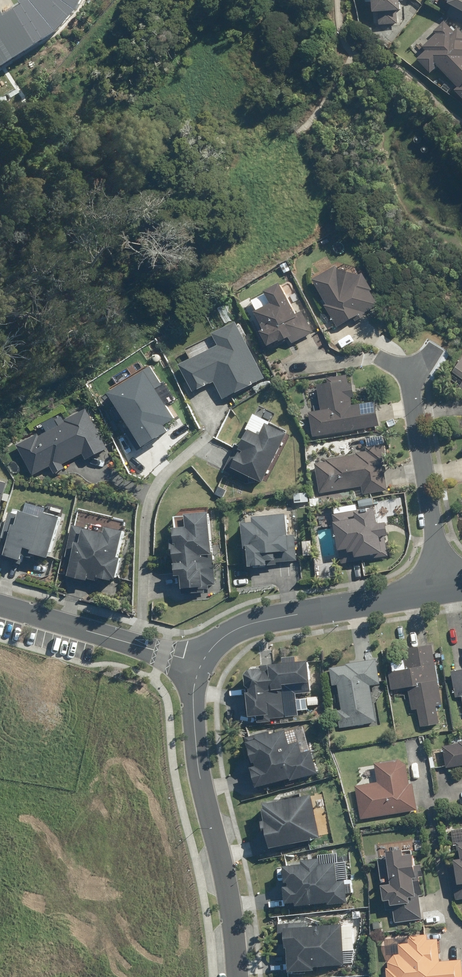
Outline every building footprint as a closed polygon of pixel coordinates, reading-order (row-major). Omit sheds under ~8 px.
[(47,43),(75,10),(80,0),(18,0),(20,5),(4,15),(0,11),(0,69),(47,43)] [(403,2),(404,1),(404,0),(375,0),(376,13),(381,13),(382,26),(401,24),(400,12),(404,12),(403,2)] [(451,4),(461,10),(461,0),(453,0),(451,4)] [(441,35),(427,48),(431,52),(422,60),(432,70),(439,64),(461,87),(461,34),(460,32),(456,35),(446,25),(438,32),(441,35)] [(338,268),(315,281),(329,306),(328,306),(341,330),(357,321),(359,324),(371,317),(370,313),(381,307),(373,293),(375,292),(366,275),(362,277),(340,271),(338,268)] [(283,344),(291,340),(293,345),(314,334),(305,315),(298,318),(283,286),(268,293),(274,306),(257,314),(265,331),(266,333),(264,334),(270,347),(280,343),(282,342),(283,344)] [(184,366),(197,393),(219,383),(226,398),(269,377),(242,321),(217,333),(219,336),(188,350),(194,362),(184,366)] [(451,372),(461,379),(461,356),(451,372)] [(319,411),(308,412),(311,436),(378,426),(374,402),(350,406),(349,398),(353,397),(351,383),(346,384),(345,375),(326,378),(326,384),(316,385),(319,411)] [(44,436),(43,434),(20,446),(36,475),(54,465),(59,475),(71,468),(68,463),(86,453),(90,461),(113,449),(91,408),(68,420),(69,422),(44,436)] [(296,409),(297,417),(304,416),(303,408),(296,409)] [(292,433),(256,415),(227,474),(247,484),(261,483),(262,481),(266,483),(292,433)] [(325,462),(314,464),(319,493),(360,486),(361,495),(386,491),(383,471),(385,471),(383,465),(386,465),(381,436),(366,439),(368,447),(365,447),(365,451),(355,453),(355,455),(325,460),(325,462)] [(10,483),(0,480),(0,517),(10,483)] [(317,498),(308,499),(309,507),(317,506),(317,498)] [(371,498),(363,499),(364,506),(372,505),(371,498)] [(377,536),(385,535),(383,522),(375,523),(374,513),(372,514),(371,508),(332,515),(333,522),(331,522),(335,550),(338,549),(340,563),(360,560),(360,556),(379,553),(377,536)] [(40,550),(39,554),(56,558),(68,517),(50,513),(49,516),(26,510),(25,516),(13,513),(1,554),(30,562),(33,552),(34,548),(40,550)] [(245,564),(265,564),(264,559),(289,557),(285,511),(252,514),(253,520),(239,521),(241,545),(245,545),(245,564)] [(179,526),(179,539),(185,539),(185,543),(179,544),(179,572),(187,572),(187,589),(210,589),(209,584),(218,583),(218,512),(196,512),(196,526),(179,526)] [(112,534),(77,526),(70,555),(79,557),(74,576),(99,582),(101,576),(121,581),(133,532),(113,527),(112,534)] [(330,538),(322,539),(323,546),(331,545),(330,538)] [(403,657),(405,669),(387,672),(390,690),(407,687),(411,710),(417,709),(420,726),(437,723),(434,706),(440,705),(430,645),(405,649),(406,657),(403,657)] [(340,710),(336,711),(339,728),(375,722),(370,690),(377,689),(377,685),(379,684),(374,659),(346,664),(346,665),(328,668),(331,685),(336,684),(340,710)] [(253,668),(254,715),(263,714),(263,722),(277,722),(277,716),(303,715),(303,711),(311,711),(310,706),(320,706),(320,695),(314,695),(314,684),(317,683),(316,662),(300,663),(285,663),(285,664),(275,664),(275,668),(253,668)] [(451,671),(455,697),(461,696),(461,702),(461,669),(451,671)] [(278,731),(252,738),(259,763),(262,762),(263,765),(258,766),(264,788),(286,782),(287,787),(298,784),(297,780),(321,774),(314,748),(307,750),(305,742),(296,744),(292,730),(278,733),(278,731)] [(447,746),(450,768),(461,766),(461,744),(447,746)] [(443,748),(434,749),(434,762),(443,762),(443,748)] [(373,763),(377,782),(354,786),(360,819),(415,810),(411,784),(408,784),(404,765),(397,759),(373,763)] [(324,838),(315,795),(270,805),(276,834),(273,835),(275,848),(324,838)] [(355,811),(348,812),(351,822),(358,820),(355,811)] [(455,843),(458,859),(451,860),(455,882),(452,883),(455,900),(461,899),(461,842),(455,843)] [(455,843),(447,843),(447,857),(455,857),(455,843)] [(421,895),(419,877),(421,877),(419,865),(411,866),(410,855),(400,856),(399,850),(384,851),(384,858),(376,859),(381,901),(384,901),(385,910),(392,909),(394,922),(421,919),(418,896),(421,895)] [(290,865),(291,886),(291,904),(300,903),(300,906),(349,905),(348,880),(340,880),(339,863),(324,863),(324,859),(308,860),(308,864),(290,865)] [(345,927),(310,927),(310,920),(281,920),(281,937),(291,937),(292,950),(295,950),(296,972),(320,971),(319,966),(347,965),(345,927)] [(386,962),(387,968),(385,968),(386,976),(461,976),(460,960),(437,962),(436,939),(426,940),(425,934),(407,936),(407,943),(397,944),(398,955),(392,955),(386,962)]
